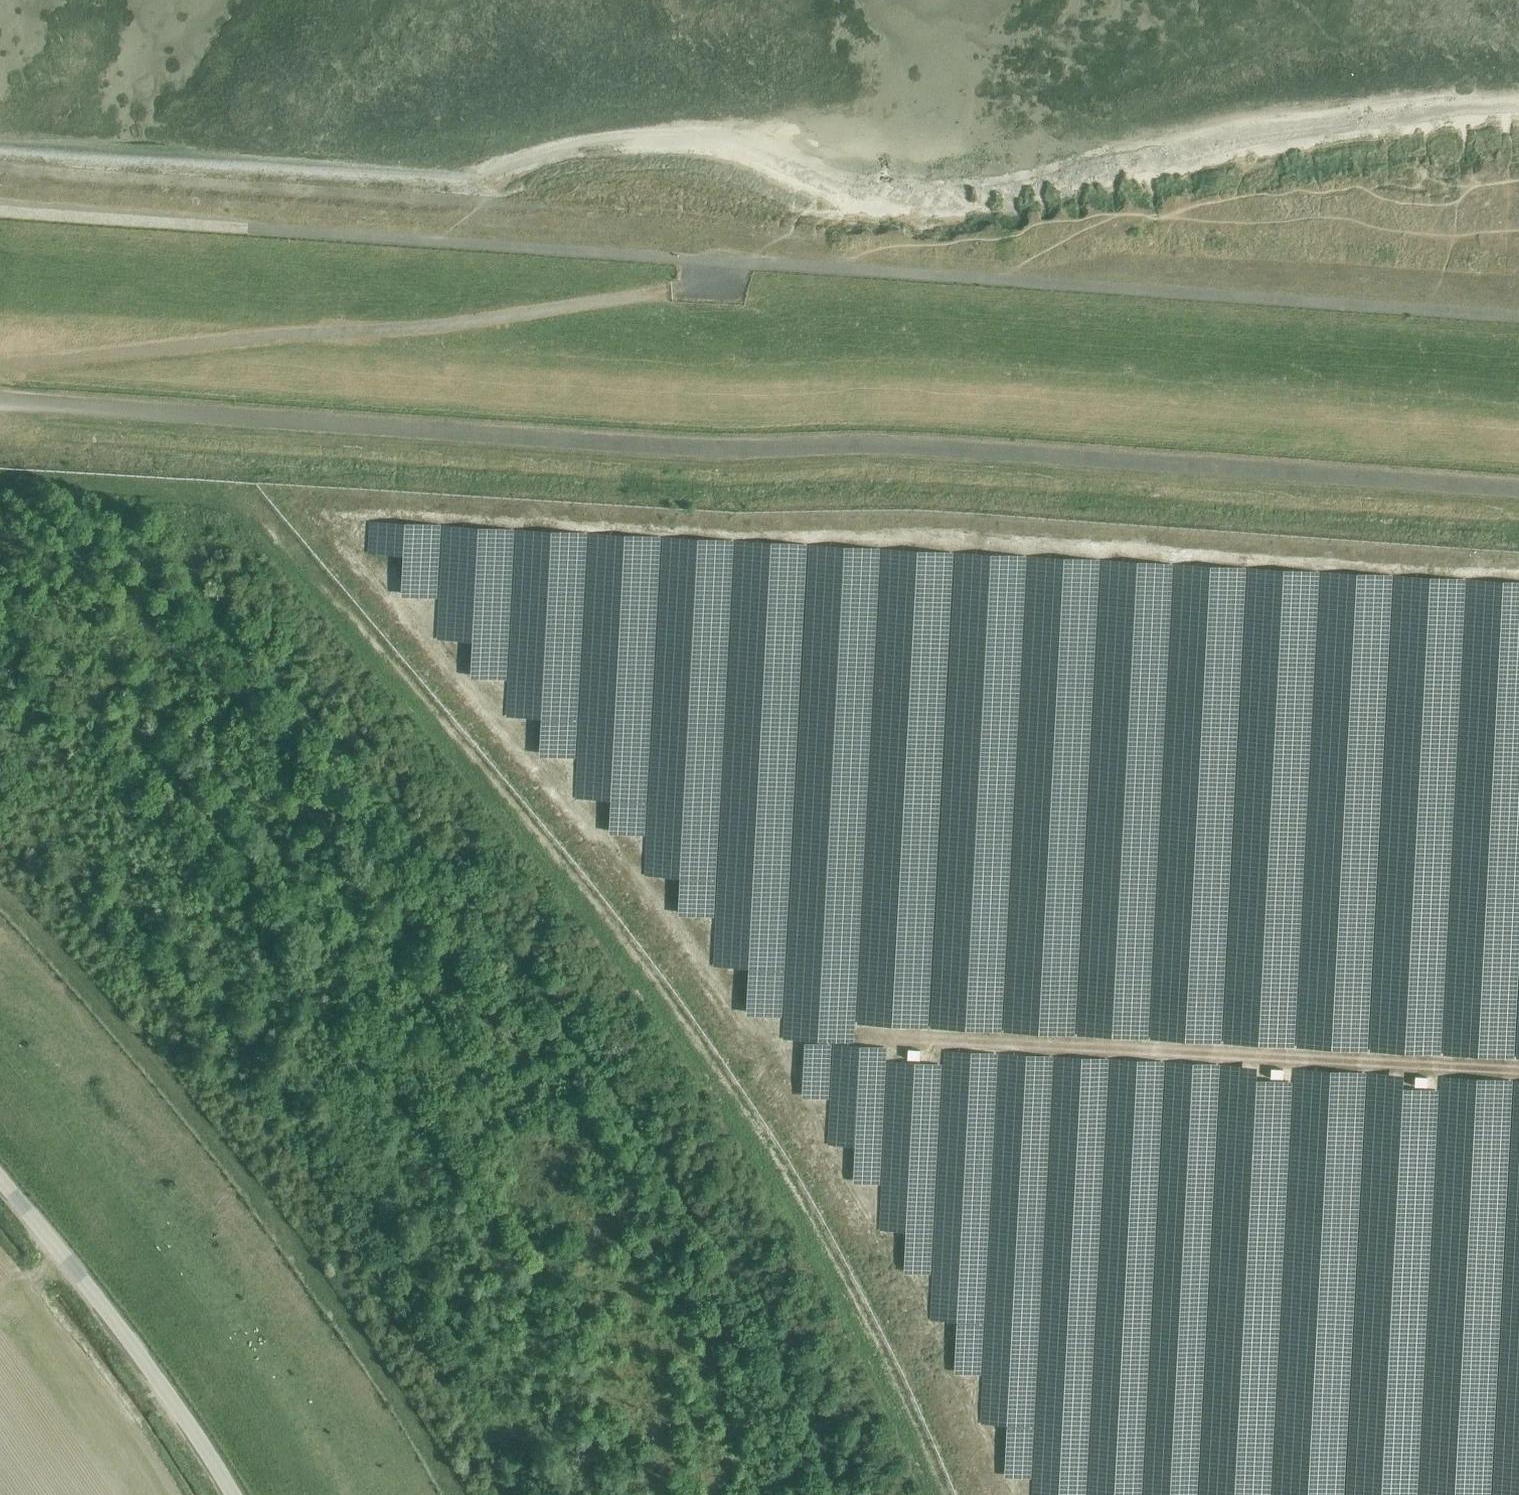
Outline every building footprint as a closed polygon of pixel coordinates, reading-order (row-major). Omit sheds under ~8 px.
[(1515,163),(1518,155),(1518,150),(1506,144),(1500,155),(1515,163)]
